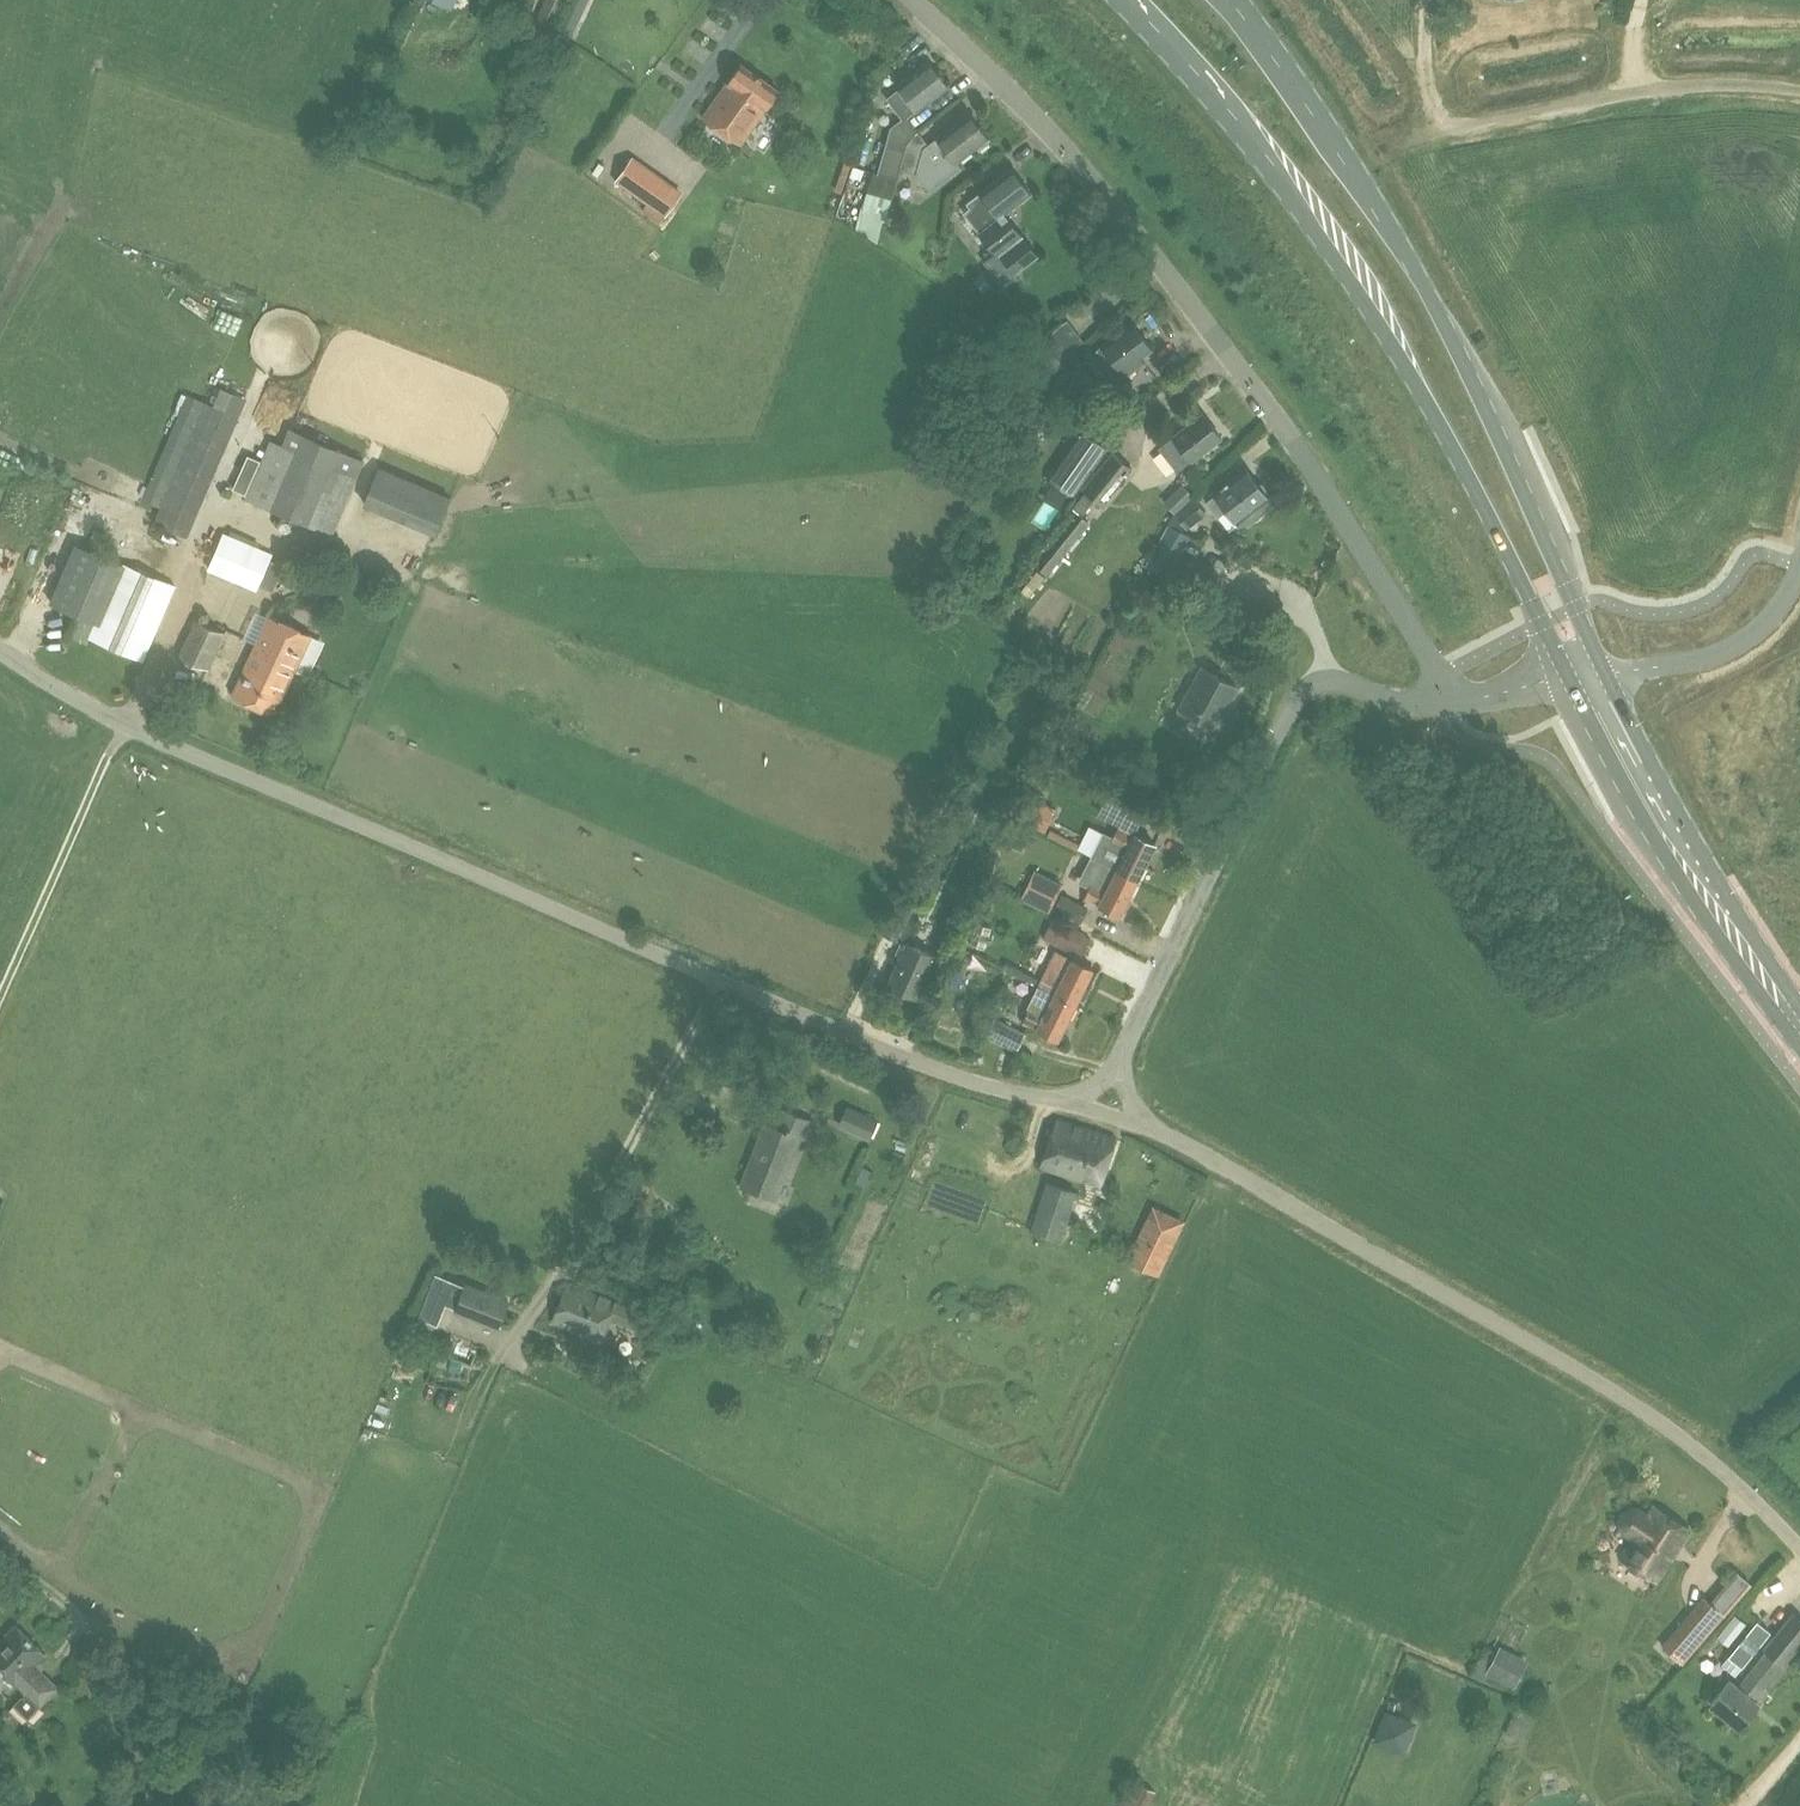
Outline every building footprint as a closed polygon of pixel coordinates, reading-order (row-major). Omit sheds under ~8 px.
[(550,33),(565,0),(544,0),(532,25),(550,33)] [(910,136),(916,129),(908,117),(948,85),(928,60),(897,85),(900,88),(887,98),(902,118),(890,127),(878,172),(873,171),(868,191),(893,198),(900,169),(910,136)] [(704,118),(740,145),(766,107),(767,108),(779,90),(740,64),(728,81),(729,82),(704,118)] [(951,89),(929,104),(940,119),(962,104),(951,89)] [(928,143),(916,129),(910,136),(900,169),(916,174),(931,190),(962,166),(957,160),(988,137),(968,111),(928,143)] [(778,118),(759,141),(772,151),(790,129),(778,118)] [(614,179),(666,215),(683,192),(631,155),(614,179)] [(969,207),(963,212),(979,232),(1004,213),(1030,192),(1011,167),(966,203),(969,207)] [(856,228),(878,242),(884,220),(861,206),(856,228)] [(1004,213),(979,232),(993,250),(996,248),(1014,271),(1037,254),(1004,213)] [(1084,359),(1100,380),(1105,376),(1108,379),(1120,370),(1123,376),(1144,360),(1141,355),(1152,346),(1133,322),(1084,359)] [(995,376),(1014,401),(1063,364),(1061,361),(1062,361),(1042,336),(1008,362),(1010,364),(995,376)] [(1043,399),(1053,415),(1069,402),(1095,381),(1080,363),(1055,383),(1057,385),(1047,392),(1049,394),(1043,399)] [(154,522),(187,537),(239,416),(206,401),(154,522)] [(1158,447),(1176,469),(1190,459),(1191,460),(1221,436),(1201,412),(1171,436),(1172,436),(1158,447)] [(245,498),(332,536),(365,460),(289,426),(282,444),(271,439),(262,460),(247,493),(245,498)] [(1047,476),(1072,494),(1105,446),(1080,429),(1047,476)] [(1073,506),(1083,514),(1095,498),(1103,504),(1132,467),(1112,451),(1082,489),(1084,491),(1073,506)] [(247,493),(262,460),(247,454),(233,487),(247,493)] [(1213,491),(1215,494),(1206,501),(1217,516),(1226,509),(1234,519),(1266,493),(1267,489),(1262,482),(1257,482),(1245,466),(1213,491)] [(433,532),(448,496),(379,467),(364,503),(433,532)] [(1160,537),(1183,550),(1191,536),(1181,530),(1184,525),(1187,528),(1207,513),(1194,495),(1175,512),(1171,516),(1166,527),(1162,533),(1160,537)] [(1038,565),(1052,575),(1059,566),(1057,564),(1091,521),(1081,514),(1038,565)] [(209,568),(256,589),(272,553),(224,531),(209,568)] [(1183,550),(1160,537),(1145,566),(1168,578),(1183,550)] [(88,636),(144,660),(177,584),(120,561),(88,636)] [(1044,575),(1037,569),(1020,589),(1028,596),(1044,575)] [(270,615),(234,695),(275,714),(311,634),(270,615)] [(178,654),(209,669),(226,632),(195,617),(178,654)] [(1124,650),(1138,640),(1128,627),(1115,637),(1124,650)] [(1216,726),(1229,734),(1239,716),(1226,709),(1238,686),(1202,666),(1179,708),(1215,728),(1216,726)] [(1027,790),(1014,815),(1045,830),(1057,808),(1044,802),(1045,799),(1027,790)] [(1116,869),(1137,879),(1155,843),(1133,833),(1133,834),(1119,827),(1112,841),(1126,848),(1116,869)] [(1062,883),(1034,869),(1020,897),(1048,910),(1062,883)] [(1098,905),(1119,915),(1137,879),(1116,869),(1105,890),(1091,883),(1084,896),(1098,903),(1098,905)] [(1054,909),(1081,922),(1088,908),(1061,894),(1054,909)] [(883,931),(898,940),(915,905),(899,898),(883,931)] [(1085,933),(1053,917),(1043,938),(1074,954),(1085,933)] [(888,984),(918,997),(936,956),(903,941),(898,953),(901,954),(888,984)] [(1054,994),(1075,1004),(1093,968),(1071,958),(1071,959),(1057,952),(1050,966),(1064,973),(1054,994)] [(1036,1030),(1057,1040),(1075,1004),(1054,994),(1043,1015),(1029,1008),(1022,1022),(1036,1028),(1036,1030)] [(985,1036),(1016,1052),(1026,1033),(995,1017),(985,1036)] [(837,1125),(869,1140),(878,1120),(846,1105),(837,1125)] [(742,1185),(776,1198),(800,1136),(805,1138),(811,1121),(783,1110),(777,1126),(766,1122),(742,1185)] [(1042,1166),(1100,1184),(1114,1139),(1056,1121),(1042,1166)] [(1031,1228),(1063,1238),(1078,1190),(1046,1181),(1031,1228)] [(1130,1254),(1162,1269),(1185,1220),(1153,1205),(1130,1254)] [(453,1312),(498,1330),(509,1299),(466,1281),(465,1284),(435,1273),(419,1316),(421,1317),(419,1323),(433,1329),(435,1323),(437,1324),(446,1303),(455,1307),(453,1312)] [(552,1323),(599,1341),(608,1318),(636,1329),(643,1312),(599,1295),(599,1296),(568,1284),(552,1323)] [(1619,1557),(1655,1581),(1690,1528),(1654,1503),(1648,1513),(1639,1506),(1631,1506),(1624,1509),(1620,1516),(1620,1523),(1623,1530),(1633,1536),(1619,1557)] [(1661,1645),(1682,1664),(1693,1651),(1725,1614),(1753,1583),(1736,1569),(1710,1601),(1704,1595),(1661,1645)] [(1739,1727),(1788,1667),(1782,1661),(1799,1639),(1799,1619),(1795,1615),(1737,1686),(1729,1680),(1711,1703),(1739,1727)] [(1721,1664),(1735,1675),(1771,1631),(1757,1620),(1721,1664)] [(27,1717),(57,1686),(34,1664),(44,1653),(15,1625),(0,1641),(0,1670),(15,1685),(16,1684),(25,1692),(13,1704),(27,1717)] [(1486,1672),(1515,1687),(1529,1659),(1500,1644),(1486,1672)] [(1506,1731),(1520,1738),(1537,1705),(1522,1698),(1506,1731)] [(1156,1791),(1133,1778),(1119,1805),(1149,1805),(1156,1791)]
